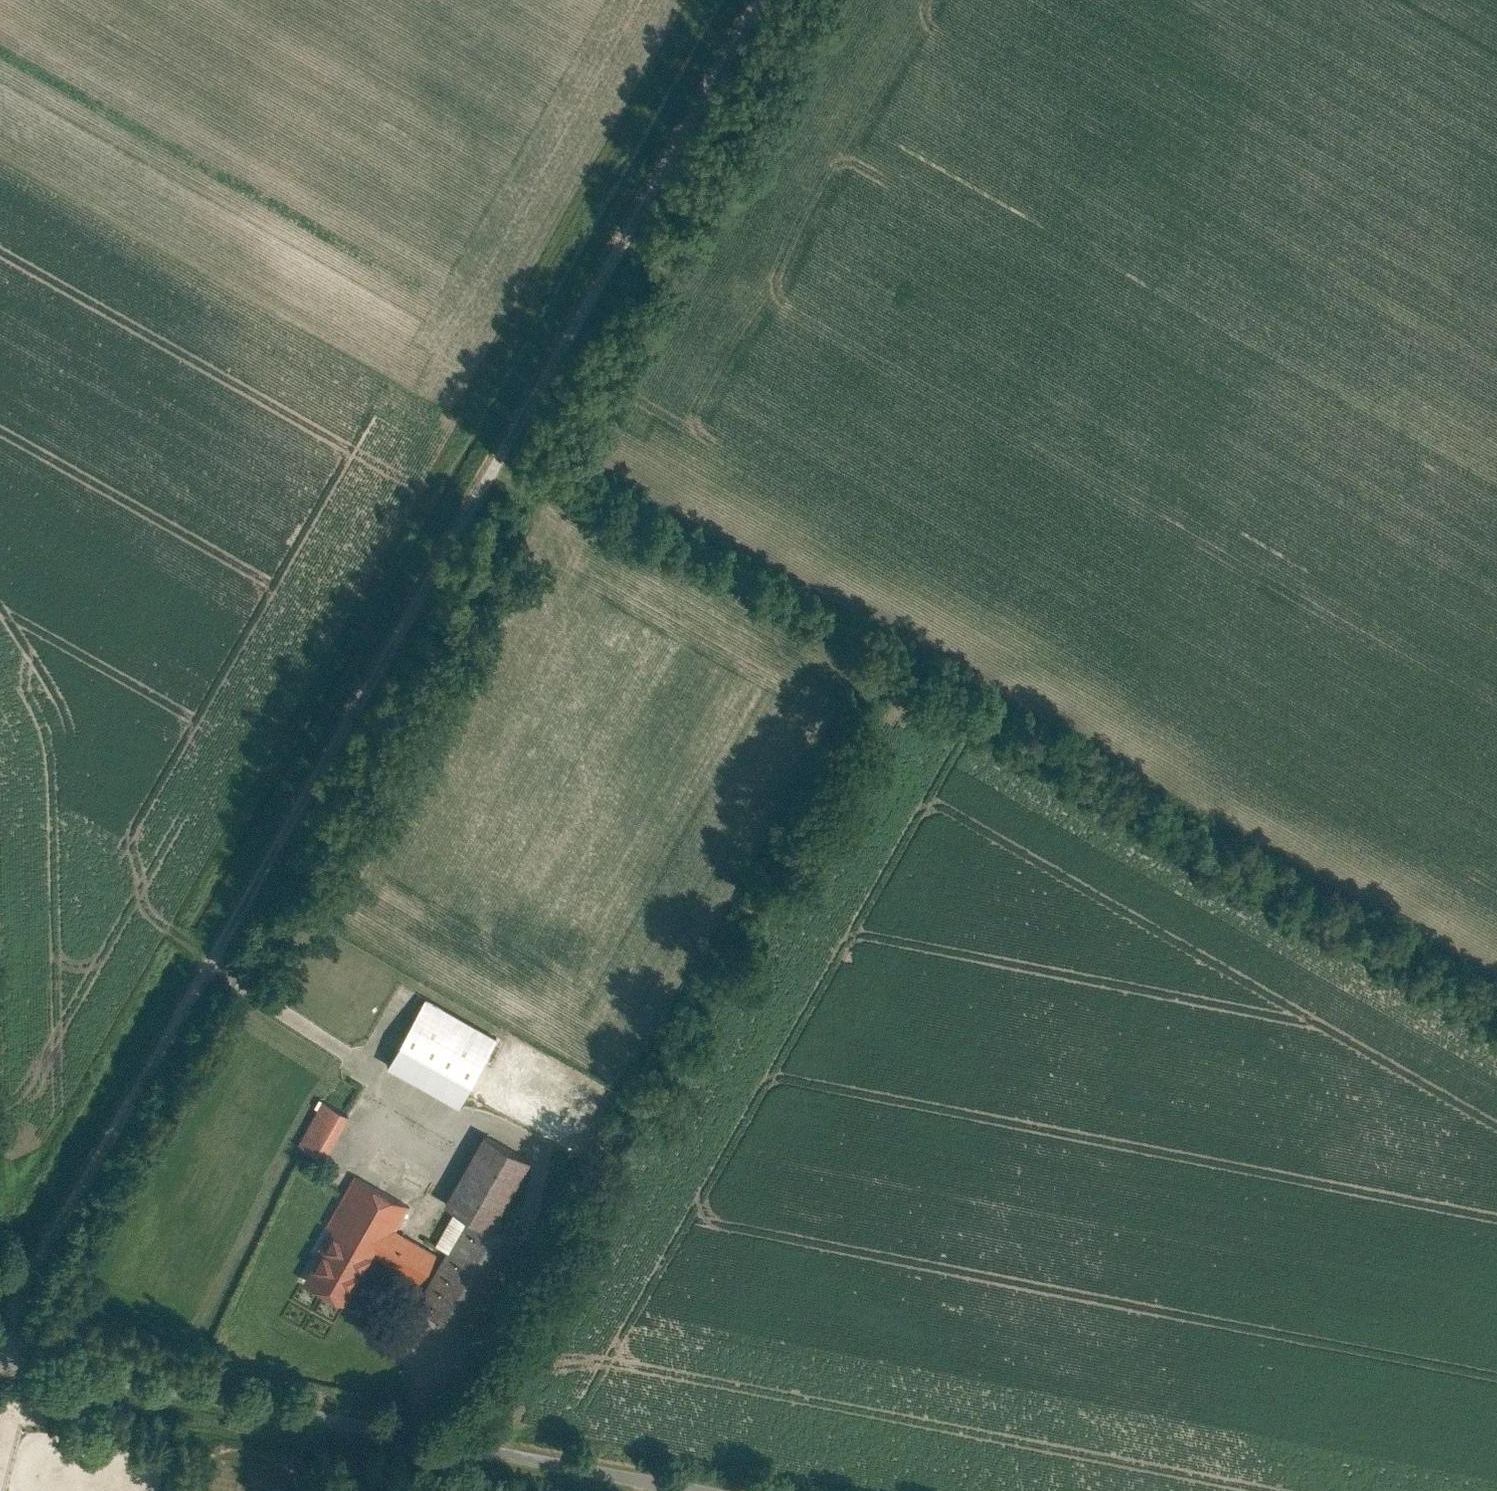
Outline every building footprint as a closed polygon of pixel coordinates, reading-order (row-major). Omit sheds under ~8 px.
[(486,1038),(421,1001),(391,1056),(456,1093),(486,1038)] [(301,1129),(326,1144),(354,1097),(329,1082),(301,1129)] [(473,1323),(522,1239),(492,1221),(534,1149),(490,1124),(442,1206),(466,1220),(422,1294),(473,1323)] [(402,1207),(348,1180),(298,1278),(339,1299),(364,1248),(412,1272),(424,1250),(390,1233),(402,1207)]
